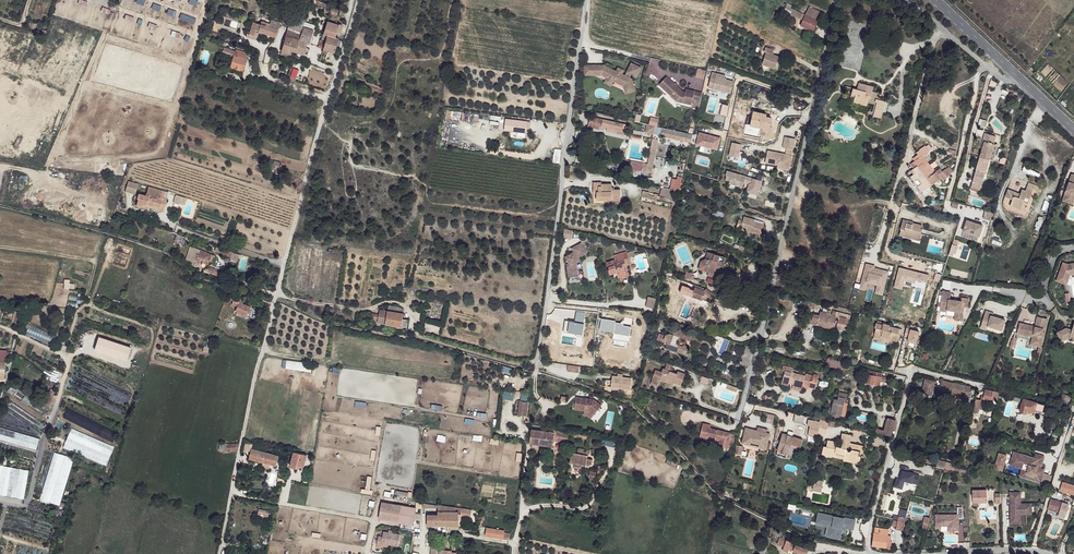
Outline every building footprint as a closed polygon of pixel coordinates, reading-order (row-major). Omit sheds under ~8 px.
[(809,8),(805,15),(815,19),(818,12),(809,8)] [(818,21),(805,15),(801,25),(813,31),(818,21)] [(271,24),(271,26),(280,29),(282,23),(272,20),(271,24)] [(262,25),(254,22),(250,35),(258,37),(260,31),(265,32),(264,34),(277,38),(279,30),(271,28),(271,26),(262,23),(262,25)] [(340,25),(328,22),(326,28),(338,32),(340,25)] [(305,27),(291,23),(288,32),(286,37),(301,40),(305,27)] [(315,30),(305,27),(301,40),(309,43),(311,43),(315,30)] [(338,32),(326,28),(325,34),(336,37),(338,32)] [(336,37),(325,34),(323,39),(326,40),(326,41),(324,49),(328,50),(332,52),(335,53),(340,39),(336,37)] [(301,40),(286,37),(283,51),(292,53),(293,51),(298,51),(301,40)] [(309,43),(301,40),(298,51),(306,54),(308,47),(309,43)] [(770,65),(769,67),(775,69),(779,57),(773,54),(774,50),(765,47),(760,61),(762,62),(770,65)] [(236,51),(225,48),(224,51),(224,53),(234,56),(236,51)] [(249,53),(237,50),(236,51),(234,56),(231,67),(244,71),(249,53)] [(604,65),(593,65),(593,75),(602,75),(607,77),(608,75),(615,79),(614,81),(622,84),(623,89),(626,89),(627,93),(634,92),(632,78),(630,77),(631,74),(636,77),(641,67),(631,63),(625,75),(622,74),(623,72),(617,69),(616,71),(611,68),(613,65),(607,63),(606,66),(604,65)] [(593,65),(584,65),(585,75),(593,75),(593,65)] [(703,78),(705,70),(696,68),(694,76),(703,78)] [(715,79),(711,77),(709,86),(714,88),(714,84),(722,86),(722,90),(731,92),(734,81),(725,78),(725,74),(716,72),(715,79)] [(607,77),(605,82),(611,86),(615,79),(608,75),(607,77)] [(668,76),(660,84),(673,96),(676,93),(680,97),(678,100),(692,104),(693,98),(695,90),(687,88),(686,91),(683,91),(677,85),(676,86),(675,85),(676,84),(668,76)] [(866,91),(857,89),(853,88),(851,94),(855,95),(855,97),(853,102),(867,106),(868,102),(875,104),(872,112),(868,111),(867,116),(873,118),(873,116),(881,118),(882,114),(885,101),(880,100),(880,98),(877,97),(871,96),(872,91),(873,87),(867,85),(867,87),(866,91)] [(702,92),(695,90),(693,98),(701,100),(702,92)] [(737,98),(736,106),(744,108),(746,100),(737,98)] [(723,102),(721,109),(728,111),(729,104),(723,102)] [(768,115),(751,111),(749,116),(752,117),(750,125),(762,127),(762,130),(768,131),(771,118),(767,117),(768,115)] [(507,116),(505,127),(527,130),(529,119),(507,116)] [(623,124),(591,116),(588,127),(599,129),(600,126),(617,130),(617,133),(623,135),(624,130),(626,124),(623,124)] [(653,133),(654,126),(647,124),(645,131),(653,133)] [(690,142),(692,134),(663,128),(661,135),(690,142)] [(700,132),(696,144),(717,149),(721,137),(700,132)] [(986,133),(983,141),(985,141),(989,143),(990,140),(994,141),(996,136),(986,133)] [(795,138),(785,137),(783,148),(793,149),(795,138)] [(658,140),(652,139),(647,164),(647,165),(653,166),(658,140)] [(984,145),(980,157),(989,160),(994,144),(989,143),(985,141),(984,145)] [(732,142),(729,155),(738,157),(741,144),(732,142)] [(994,144),(989,160),(993,161),(998,145),(994,144)] [(780,153),(768,151),(766,163),(778,165),(778,168),(789,170),(792,155),(787,154),(783,154),(783,156),(780,156),(780,153)] [(918,155),(913,158),(915,161),(921,169),(927,164),(922,156),(920,157),(918,155)] [(989,160),(980,157),(971,186),(980,189),(989,160)] [(642,171),(644,163),(630,160),(629,166),(628,168),(642,171)] [(928,178),(921,169),(915,161),(911,164),(914,168),(912,169),(922,183),(926,189),(932,184),(928,178)] [(1022,169),(1036,178),(1039,174),(1024,165),(1022,169)] [(941,169),(928,178),(932,184),(941,178),(945,175),(941,169)] [(738,184),(740,185),(743,186),(744,182),(749,184),(747,192),(757,195),(761,181),(753,178),(726,170),(725,175),(727,176),(726,180),(730,181),(729,184),(737,186),(738,184)] [(139,184),(129,182),(127,191),(137,194),(139,184)] [(601,182),(593,182),(593,191),(597,191),(597,199),(620,199),(620,189),(612,189),(612,184),(602,184),(601,182)] [(1068,182),(1061,199),(1070,202),(1073,193),(1073,194),(1073,184),(1068,182)] [(923,191),(926,189),(922,183),(917,187),(922,193),(923,191)] [(980,189),(971,186),(970,192),(978,195),(980,189)] [(1033,188),(1027,186),(1026,191),(1022,189),(1020,194),(1008,190),(1005,197),(1013,199),(1011,205),(1021,209),(1024,201),(1028,203),(1033,188)] [(166,192),(150,188),(147,196),(139,194),(138,199),(139,200),(138,206),(148,209),(148,207),(164,212),(168,199),(165,198),(166,192)] [(1073,193),(1070,202),(1061,199),(1061,201),(1072,204),(1073,199),(1073,194),(1073,193)] [(173,203),(185,204),(186,196),(175,195),(173,203)] [(724,213),(722,212),(714,210),(713,215),(723,218),(724,213)] [(993,212),(985,210),(983,218),(991,220),(993,212)] [(754,222),(754,219),(744,216),(743,220),(739,219),(736,229),(740,230),(741,226),(746,228),(752,229),(751,231),(760,234),(763,224),(754,222)] [(983,226),(967,220),(963,231),(979,237),(983,226)] [(912,224),(902,222),(900,229),(901,229),(900,235),(904,236),(904,234),(917,237),(919,234),(921,234),(922,229),(921,228),(921,225),(912,223),(912,224)] [(572,238),(572,229),(564,228),(563,237),(572,238)] [(881,236),(870,233),(869,239),(880,242),(881,236)] [(174,242),(184,245),(186,237),(176,234),(174,242)] [(1029,241),(1037,244),(1039,239),(1031,236),(1029,241)] [(577,257),(586,252),(580,243),(571,248),(574,252),(565,257),(570,265),(579,260),(577,257)] [(198,248),(192,247),(190,257),(195,259),(198,251),(198,248)] [(240,253),(224,248),(223,254),(230,256),(230,258),(238,260),(240,253)] [(635,255),(634,253),(633,250),(616,255),(614,256),(615,260),(607,262),(609,269),(608,269),(609,274),(611,274),(616,272),(617,273),(617,270),(624,270),(624,272),(625,271),(622,264),(626,262),(625,258),(635,255)] [(204,253),(198,251),(195,259),(207,262),(208,259),(209,254),(204,253)] [(708,251),(707,256),(701,259),(704,265),(702,265),(704,270),(710,271),(714,273),(717,263),(720,264),(724,265),(726,256),(708,251)] [(714,273),(710,271),(709,274),(716,276),(720,264),(717,263),(714,273)] [(866,264),(862,281),(867,282),(877,285),(876,291),(879,292),(879,294),(882,295),(888,272),(878,269),(877,271),(873,270),(874,266),(866,264)] [(1067,265),(1062,264),(1055,282),(1065,286),(1067,280),(1064,279),(1066,274),(1068,274),(1073,273),(1073,264),(1067,265)] [(220,269),(207,265),(206,270),(215,272),(215,273),(219,274),(220,269)] [(929,275),(899,267),(894,287),(902,289),(904,280),(915,283),(916,279),(927,282),(929,275)] [(706,289),(706,290),(704,295),(709,297),(715,280),(710,278),(706,289)] [(942,288),(950,288),(951,280),(943,280),(942,288)] [(704,295),(706,290),(695,287),(692,297),(702,300),(702,299),(704,295)] [(947,305),(947,309),(955,311),(954,320),(961,321),(964,301),(950,299),(950,292),(943,291),(940,304),(947,305)] [(247,301),(233,295),(231,300),(235,301),(234,305),(239,307),(237,312),(248,316),(251,307),(246,304),(247,301)] [(647,307),(655,308),(656,297),(648,296),(647,307)] [(961,297),(960,300),(964,301),(964,307),(967,307),(968,299),(961,297)] [(388,311),(380,309),(379,314),(378,319),(378,323),(387,324),(388,311)] [(982,323),(988,325),(1001,329),(1005,319),(994,316),(995,313),(986,310),(982,323)] [(399,312),(388,311),(387,324),(402,327),(404,318),(404,313),(399,312)] [(811,324),(817,325),(818,322),(835,327),(838,315),(837,315),(837,312),(833,311),(832,314),(830,314),(831,312),(828,311),(827,313),(820,312),(819,316),(814,314),(811,324)] [(1029,328),(1029,325),(1019,323),(1017,333),(1031,337),(1031,340),(1037,341),(1036,346),(1040,347),(1044,331),(1042,331),(1043,328),(1045,328),(1047,318),(1036,316),(1034,326),(1034,329),(1029,328)] [(618,333),(620,322),(604,319),(603,325),(600,324),(599,330),(618,333)] [(1073,322),(1071,330),(1069,329),(1068,331),(1066,330),(1065,328),(1057,333),(1061,341),(1069,337),(1073,338),(1073,323),(1073,322)] [(876,328),(874,337),(881,339),(881,337),(889,339),(889,340),(896,342),(897,342),(899,334),(898,334),(899,329),(889,326),(890,325),(883,324),(883,325),(876,323),(875,328),(876,328)] [(23,333),(51,344),(55,335),(27,324),(23,333)] [(692,335),(672,327),(670,334),(665,334),(664,339),(668,342),(665,349),(676,353),(676,352),(685,355),(687,351),(678,347),(677,343),(680,337),(691,342),(692,340),(702,343),(704,339),(701,337),(699,336),(693,333),(692,335)] [(919,332),(906,328),(904,336),(908,337),(907,341),(915,343),(919,332)] [(1015,354),(1020,355),(1023,340),(1020,339),(1019,342),(1018,342),(1015,354)] [(751,360),(755,348),(748,346),(742,364),(747,365),(748,364),(750,363),(751,360)] [(5,379),(7,366),(9,355),(0,354),(0,378),(5,379)] [(841,369),(843,362),(827,357),(825,365),(841,369)] [(311,370),(312,362),(286,361),(286,369),(311,370)] [(673,365),(667,363),(665,369),(663,368),(661,372),(662,373),(660,380),(667,382),(668,378),(674,381),(674,382),(681,385),(685,374),(677,371),(677,373),(671,372),(673,365)] [(785,371),(782,382),(789,384),(789,381),(794,382),(793,385),(798,386),(802,387),(803,386),(805,376),(792,373),(793,368),(783,366),(782,370),(785,371)] [(662,373),(661,372),(655,370),(650,383),(658,385),(660,380),(662,373)] [(866,383),(874,385),(875,380),(889,383),(890,379),(881,377),(882,373),(867,370),(866,374),(868,374),(866,383)] [(806,374),(805,376),(803,386),(809,387),(815,389),(819,375),(813,374),(813,376),(806,374)] [(623,378),(617,378),(613,377),(612,384),(611,389),(630,391),(632,380),(623,378)] [(875,380),(874,385),(888,388),(889,383),(875,380)] [(924,385),(922,391),(921,394),(926,395),(931,396),(934,382),(925,380),(924,385)] [(953,392),(955,392),(957,384),(941,381),(939,389),(948,391),(946,399),(951,400),(953,392)] [(630,393),(630,391),(611,389),(612,384),(609,383),(609,390),(630,393)] [(957,384),(955,392),(962,394),(969,396),(970,388),(957,384)] [(6,393),(47,416),(50,410),(10,387),(6,393)] [(997,401),(1000,393),(986,390),(984,398),(997,401)] [(921,394),(922,391),(920,392),(919,392),(918,393),(917,394),(917,396),(917,397),(917,398),(917,399),(913,413),(921,415),(924,400),(925,400),(926,399),(927,398),(927,397),(927,396),(926,395),(921,394)] [(844,402),(846,403),(847,403),(849,395),(840,393),(838,400),(834,399),(831,413),(841,416),(844,402)] [(532,399),(523,397),(522,411),(530,412),(532,399)] [(991,400),(984,398),(982,397),(981,401),(976,400),(974,407),(978,408),(985,410),(987,402),(991,403),(991,400)] [(595,400),(576,398),(575,411),(585,412),(590,412),(594,416),(602,406),(595,400)] [(1044,405),(1023,399),(1020,412),(1026,414),(1026,411),(1034,413),(1034,410),(1042,412),(1044,405)] [(44,429),(47,424),(11,401),(7,407),(44,429)] [(792,412),(789,420),(803,424),(805,415),(792,412)] [(888,419),(884,432),(883,435),(891,436),(895,421),(888,419)] [(703,426),(701,435),(721,440),(719,446),(728,448),(731,433),(710,428),(711,425),(704,423),(703,426)] [(39,438),(0,426),(0,439),(36,450),(39,438)] [(820,430),(811,427),(808,436),(817,439),(820,430)] [(106,465),(114,446),(71,428),(63,447),(106,465)] [(557,431),(557,429),(554,428),(553,432),(555,432),(554,440),(568,443),(569,433),(557,431)] [(555,432),(553,432),(532,429),(530,443),(553,446),(554,440),(555,432)] [(742,444),(749,446),(750,442),(761,445),(760,448),(766,450),(769,438),(766,437),(767,435),(768,431),(758,429),(757,431),(753,430),(752,432),(745,431),(742,444)] [(792,444),(800,447),(803,440),(793,437),(782,433),(777,450),(788,454),(792,444)] [(830,456),(844,459),(844,458),(854,460),(856,456),(861,456),(862,456),(864,447),(850,444),(851,436),(842,434),(840,447),(837,447),(837,443),(828,441),(827,447),(823,446),(822,453),(831,455),(830,456)] [(701,435),(700,437),(717,442),(716,445),(719,446),(721,440),(701,435)] [(743,447),(737,445),(735,453),(741,455),(743,447)] [(252,449),(251,452),(276,463),(278,456),(252,449)] [(787,454),(778,450),(776,455),(786,458),(787,454)] [(1035,457),(1014,451),(1012,459),(1030,464),(1026,477),(1042,481),(1046,468),(1042,467),(1043,462),(1039,461),(1039,458),(1035,457)] [(53,452),(40,499),(60,505),(73,457),(53,452)] [(276,463),(251,452),(249,459),(275,468),(276,463)] [(307,455),(294,452),(291,466),(301,469),(302,465),(305,466),(307,455)] [(1036,452),(1035,457),(1039,458),(1039,461),(1043,462),(1045,455),(1036,452)] [(589,457),(573,454),(572,464),(587,467),(588,465),(592,466),(594,461),(589,460),(589,457)] [(844,458),(844,459),(843,461),(859,465),(861,456),(856,456),(854,460),(844,458)] [(1006,460),(998,458),(995,469),(1003,471),(1006,460)] [(1021,476),(1026,477),(1030,464),(1012,459),(1010,465),(1023,468),(1021,476)] [(939,460),(937,466),(944,468),(945,468),(946,468),(948,462),(939,460)] [(24,498),(28,469),(0,465),(0,494),(24,498)] [(896,478),(894,486),(902,489),(904,480),(916,484),(919,474),(908,471),(909,467),(901,465),(900,469),(902,470),(899,479),(896,478)] [(1053,474),(1045,472),(1042,480),(1051,482),(1053,474)] [(808,484),(807,489),(821,492),(823,480),(812,478),(811,485),(808,484)] [(1063,482),(1060,491),(1072,495),(1073,488),(1073,486),(1063,482)] [(986,490),(972,491),(972,503),(987,502),(986,490)] [(888,493),(883,491),(882,497),(881,497),(876,517),(881,518),(885,501),(888,502),(889,500),(886,499),(888,493)] [(1020,504),(1020,492),(1009,492),(1010,523),(1021,523),(1021,514),(1031,514),(1031,503),(1020,504)] [(1062,502),(1051,499),(1048,510),(1059,513),(1058,516),(1065,518),(1069,504),(1062,502)] [(417,507),(384,501),(381,518),(415,524),(417,507)] [(471,510),(443,507),(443,505),(439,505),(439,511),(439,515),(429,514),(428,525),(459,526),(460,515),(470,515),(471,510)] [(959,518),(963,518),(962,507),(957,507),(958,515),(936,516),(937,529),(942,529),(942,527),(949,527),(949,531),(960,531),(959,518)] [(898,521),(896,527),(895,529),(903,531),(906,518),(903,518),(905,513),(903,513),(904,510),(900,509),(898,521)] [(909,512),(907,517),(922,521),(924,515),(909,512)] [(818,513),(816,523),(828,525),(826,537),(839,539),(842,525),(846,526),(845,529),(852,530),(854,520),(843,517),(843,518),(818,513)] [(759,552),(764,553),(765,553),(773,533),(780,537),(782,532),(770,526),(759,552)] [(872,546),(890,548),(891,542),(889,541),(887,541),(887,536),(888,529),(875,528),(875,533),(874,533),(872,546)] [(383,535),(379,535),(377,546),(381,548),(382,545),(389,546),(390,544),(399,546),(401,533),(393,532),(394,529),(390,529),(389,531),(384,531),(383,535)] [(511,533),(488,530),(487,536),(511,539),(511,533)] [(797,542),(792,540),(791,542),(780,537),(777,544),(783,546),(789,548),(794,551),(797,542)] [(797,542),(794,551),(803,553),(806,553),(808,549),(800,546),(801,544),(797,542)]
